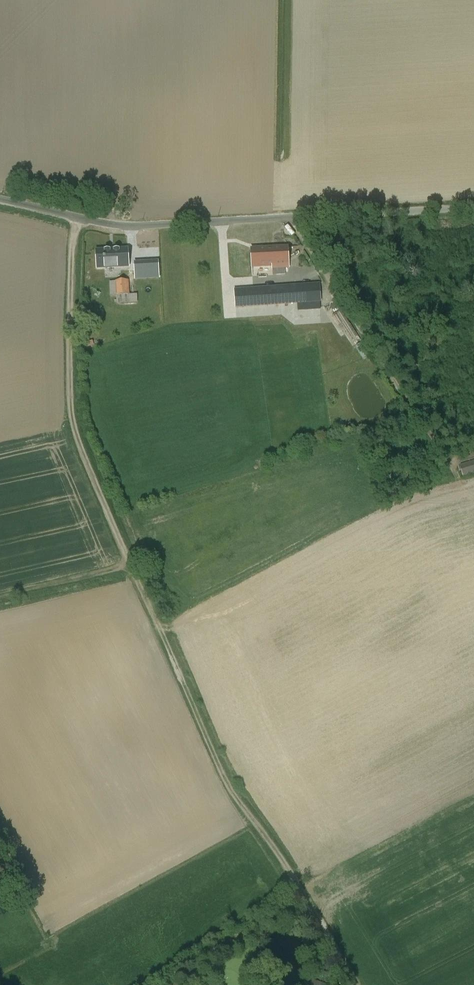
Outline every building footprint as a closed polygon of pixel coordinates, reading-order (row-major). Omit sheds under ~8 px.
[(288,248),(251,250),(252,268),(272,267),(273,269),(289,268),(288,248)] [(128,250),(96,251),(97,269),(129,267),(128,250)] [(324,311),(322,279),(236,285),(237,305),(275,303),(276,313),(292,312),(291,301),(301,300),(301,312),(324,311)] [(128,281),(111,282),(111,296),(117,296),(117,303),(137,303),(137,295),(129,295),(128,281)] [(464,457),(467,469),(473,468),(473,455),(464,457)]
